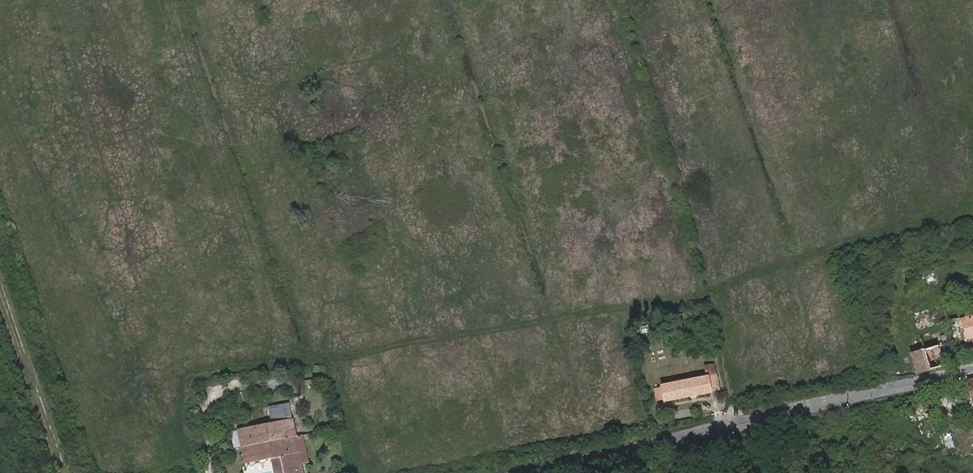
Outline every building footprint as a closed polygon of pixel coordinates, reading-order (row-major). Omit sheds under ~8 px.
[(911,355),(911,357),(916,375),(944,368),(938,348),(972,338),(972,314),(957,317),(958,322),(949,324),(948,319),(945,306),(915,313),(919,331),(924,351),(911,355)] [(905,334),(911,355),(924,351),(919,331),(905,334)] [(711,393),(708,378),(702,380),(700,374),(692,376),(692,381),(662,387),(665,402),(690,398),(691,400),(708,397),(707,394),(711,393)] [(289,403),(268,407),(270,417),(290,413),(289,403)] [(296,436),(292,412),(290,413),(270,417),(238,423),(244,450),(297,438),(296,436)] [(961,431),(971,430),(972,435),(972,422),(969,423),(968,420),(959,422),(961,431)] [(959,422),(949,423),(948,424),(950,433),(961,431),(959,422)] [(950,433),(948,424),(938,426),(940,435),(950,433)] [(303,435),(296,436),(297,438),(302,464),(308,463),(303,435)] [(297,438),(244,450),(247,464),(271,460),(281,458),(283,472),(304,472),(302,464),(297,438)] [(942,443),(944,450),(953,448),(951,440),(942,443)] [(271,460),(273,472),(283,472),(281,458),(271,460)]
